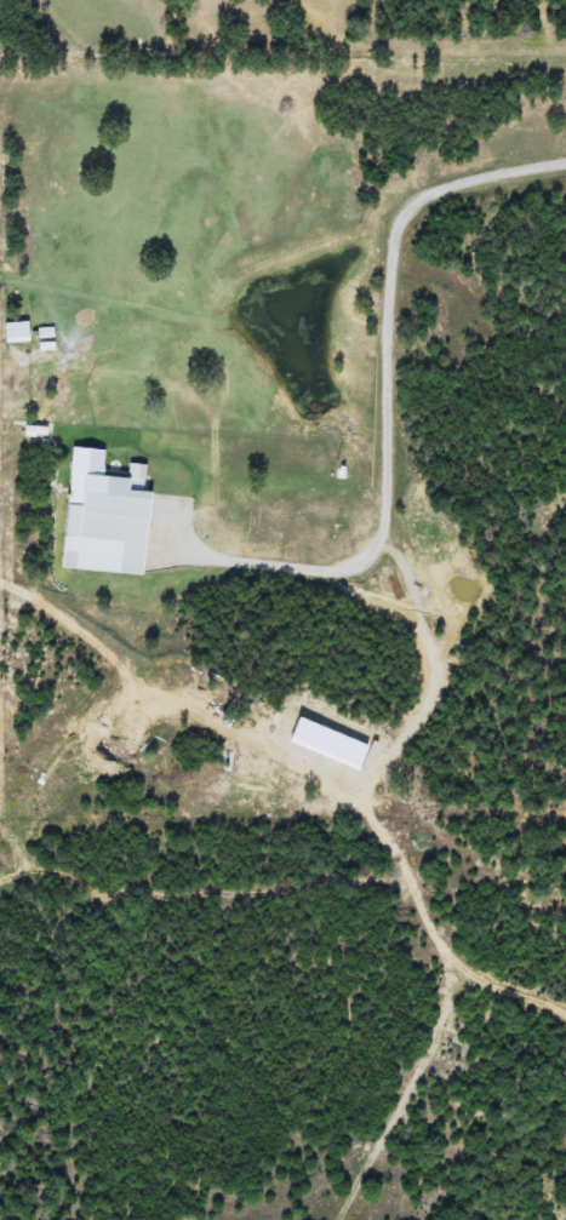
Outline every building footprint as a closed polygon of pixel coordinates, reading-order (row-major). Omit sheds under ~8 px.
[(59,565),(67,477),(82,479),(82,471),(126,475),(116,571),(59,565)]
